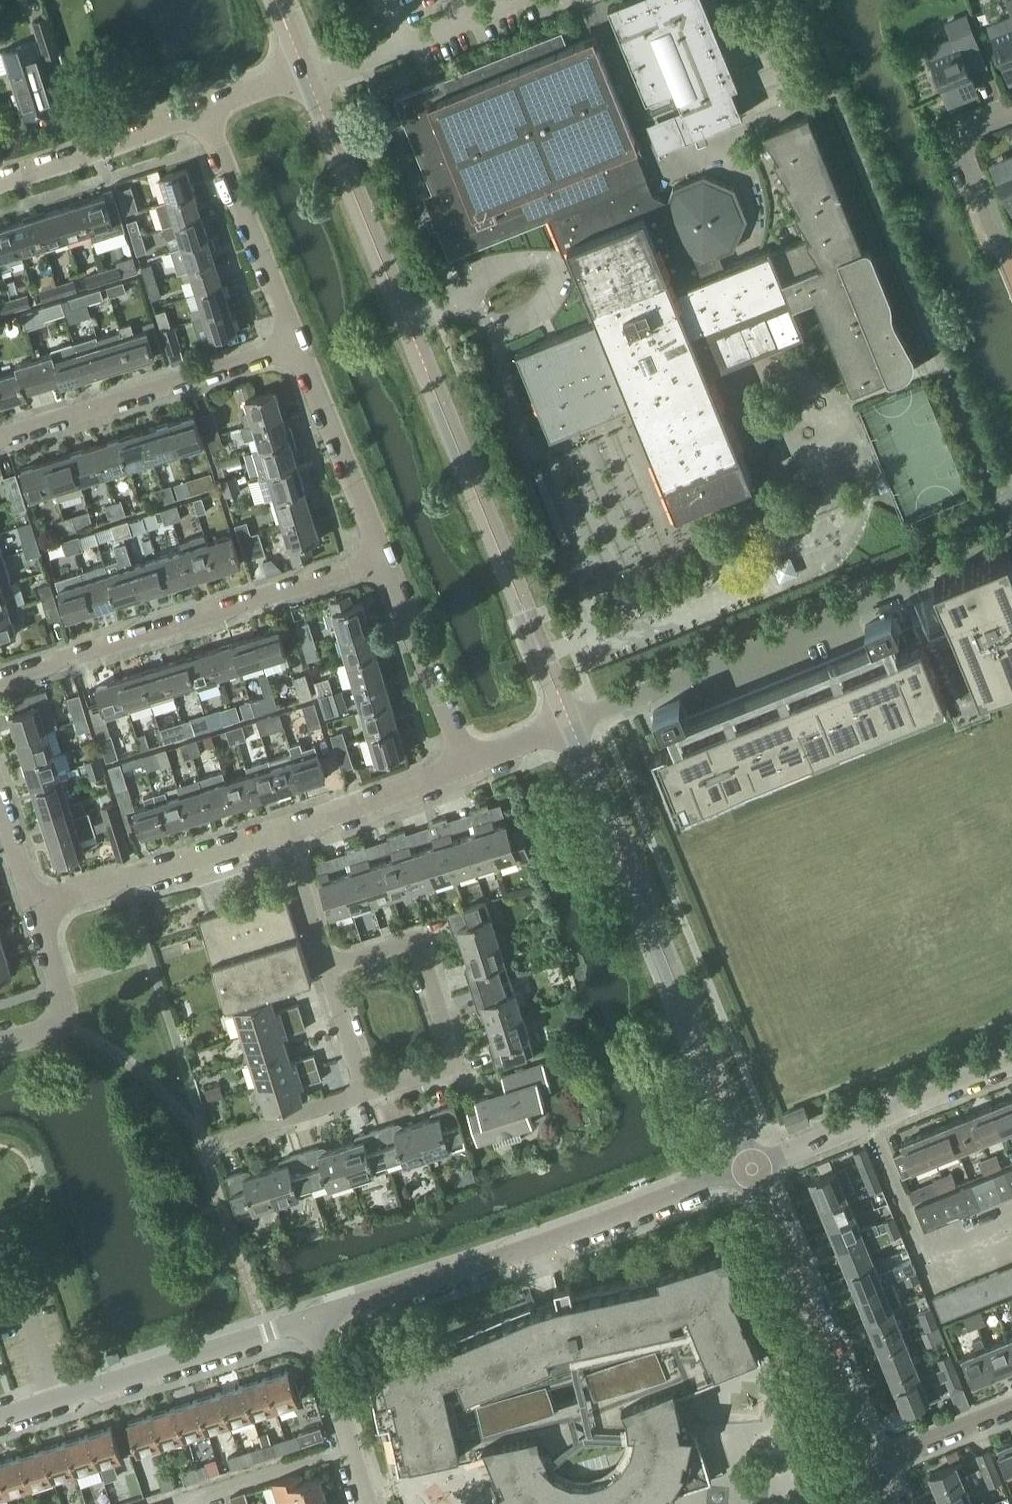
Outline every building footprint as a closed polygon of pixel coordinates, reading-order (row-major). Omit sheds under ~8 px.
[(653,117),(657,128),(678,119),(686,138),(743,114),(732,87),(738,84),(704,0),(623,0),(608,6),(653,117)] [(969,72),(986,65),(966,16),(947,23),(953,39),(928,49),(947,95),(960,90),(962,95),(976,89),(969,72)] [(48,17),(35,21),(45,55),(59,51),(48,17)] [(989,27),(997,46),(990,49),(996,64),(1003,61),(1008,72),(1011,71),(1011,17),(989,27)] [(591,202),(646,179),(635,153),(640,151),(593,34),(567,44),(561,30),(394,98),(432,192),(423,195),(449,260),(550,219),(550,218),(591,202)] [(55,107),(39,55),(34,39),(2,49),(23,117),(55,107)] [(803,333),(792,306),(813,298),(850,392),(886,377),(887,378),(889,378),(890,378),(891,378),(912,369),(913,368),(913,366),(914,364),(914,363),(914,362),(914,360),(914,357),(913,354),(912,352),(895,322),(894,318),(893,316),(892,314),(892,309),(892,305),(891,303),(891,300),(890,296),(889,294),(871,250),(870,249),(869,248),(867,247),(866,247),(865,247),(863,247),(862,248),(808,113),(768,129),(762,133),(777,157),(774,159),(773,160),(788,184),(785,186),(784,186),(799,211),(796,213),(795,212),(794,213),(810,237),(806,239),(806,238),(770,252),(769,249),(723,267),(718,255),(733,248),(746,219),(733,187),(702,175),(673,187),(667,200),(652,195),(646,179),(591,202),(550,218),(550,219),(565,255),(567,254),(594,321),(520,351),(554,435),(634,402),(678,511),(753,481),(709,371),(803,333)] [(993,166),(1011,211),(1011,158),(993,166)] [(186,169),(159,177),(167,201),(193,192),(186,169)] [(125,214),(139,209),(131,186),(118,191),(125,214)] [(164,228),(201,216),(193,192),(167,201),(156,204),(164,228)] [(104,194),(81,202),(90,230),(93,240),(124,230),(125,230),(115,195),(114,195),(105,198),(104,194)] [(67,238),(90,230),(81,202),(58,209),(67,238)] [(58,209),(35,216),(44,245),(46,250),(55,247),(54,242),(67,238),(58,209)] [(22,252),(44,245),(35,216),(12,223),(22,252)] [(181,247),(208,238),(201,216),(164,228),(167,239),(178,235),(181,246),(181,247)] [(132,238),(142,235),(137,218),(127,221),(132,238)] [(22,252),(12,223),(0,227),(0,264),(2,271),(13,268),(11,263),(23,259),(21,252),(22,252)] [(138,254),(147,251),(142,235),(132,238),(138,254)] [(181,246),(171,250),(178,273),(189,270),(215,261),(212,250),(215,249),(212,238),(208,239),(208,238),(181,247),(181,246)] [(196,293),(223,284),(215,261),(189,270),(196,293)] [(147,283),(156,280),(151,264),(142,267),(147,283)] [(106,281),(122,276),(119,266),(102,271),(106,281)] [(89,286),(106,281),(102,271),(86,276),(89,286)] [(60,295),(77,290),(73,280),(57,285),(60,295)] [(152,299),(161,296),(156,280),(147,283),(152,299)] [(123,281),(106,286),(110,297),(127,291),(123,281)] [(203,315),(230,307),(223,284),(196,293),(200,306),(189,310),(192,320),(203,316),(203,315)] [(44,300),(60,295),(57,285),(40,290),(44,300)] [(101,288),(84,294),(87,304),(104,298),(101,288)] [(14,310),(30,304),(27,294),(11,300),(14,310)] [(84,294),(68,299),(71,309),(87,304),(84,294)] [(14,310),(11,300),(0,303),(0,314),(14,310)] [(203,315),(203,316),(211,339),(237,331),(230,307),(203,315)] [(38,308),(20,314),(25,329),(43,323),(42,320),(38,308)] [(161,329),(170,326),(165,310),(156,312),(161,329)] [(131,323),(119,327),(120,331),(131,365),(154,357),(153,352),(162,349),(153,320),(142,324),(145,331),(135,334),(131,323)] [(170,326),(161,329),(168,352),(180,348),(173,326),(171,326),(170,326)] [(120,331),(98,338),(108,372),(131,365),(120,331)] [(97,335),(74,342),(85,379),(108,372),(98,338),(97,335)] [(51,353),(40,356),(48,385),(61,381),(62,386),(85,379),(74,342),(50,350),(51,353)] [(3,404),(26,397),(25,392),(36,389),(48,385),(40,356),(27,360),(15,364),(17,370),(0,375),(0,394),(3,404)] [(245,427),(283,416),(275,391),(256,396),(252,383),(242,386),(246,399),(245,399),(250,414),(242,416),(245,426),(245,427)] [(207,438),(219,434),(212,412),(200,416),(207,438)] [(169,423),(178,452),(202,445),(193,415),(169,423)] [(260,450),(294,440),(291,430),(289,428),(286,428),(283,416),(245,427),(245,426),(242,427),(245,440),(256,437),(260,448),(260,450)] [(153,460),(178,452),(169,423),(144,431),(153,460)] [(144,431),(120,438),(129,468),(153,460),(144,431)] [(211,451),(223,447),(219,434),(207,438),(211,451)] [(104,475),(129,468),(120,438),(95,446),(104,475)] [(260,448),(252,451),(260,476),(267,474),(267,475),(297,466),(294,453),(296,453),(297,451),(294,440),(260,450),(260,448)] [(79,483),(80,483),(104,475),(95,446),(70,453),(79,483)] [(83,492),(80,483),(79,483),(70,453),(45,461),(54,491),(55,490),(58,500),(83,492)] [(29,499),(54,491),(45,461),(20,469),(29,499)] [(304,490),(297,466),(267,475),(267,474),(260,476),(258,476),(266,502),(275,499),(304,490)] [(10,500),(21,496),(15,474),(3,477),(10,500)] [(223,488),(238,484),(235,475),(220,480),(223,488)] [(191,494),(200,492),(196,477),(187,480),(191,494)] [(226,496),(240,492),(238,484),(223,488),(226,496)] [(167,502),(175,499),(171,485),(162,488),(167,502)] [(162,488),(154,490),(159,505),(167,502),(162,488)] [(282,524),(311,515),(304,490),(275,499),(282,524)] [(14,512),(25,508),(21,496),(10,500),(14,512)] [(198,514),(206,512),(202,497),(193,500),(198,514)] [(117,518),(126,515),(122,501),(113,503),(117,518)] [(109,520),(117,518),(113,503),(105,506),(109,520)] [(173,522),(181,519),(177,505),(168,508),(173,522)] [(165,525),(173,522),(168,508),(160,510),(165,525)] [(313,558),(308,543),(319,540),(311,515),(282,524),(289,548),(294,564),(313,558)] [(68,533),(77,530),(72,516),(63,519),(68,533)] [(60,536),(68,533),(63,519),(56,521),(60,536)] [(123,538),(132,535),(128,520),(119,523),(123,538)] [(239,537),(250,534),(247,522),(235,525),(239,537)] [(115,540),(123,538),(119,523),(111,526),(115,540)] [(250,534),(239,537),(246,560),(265,554),(259,533),(251,535),(250,534)] [(206,543),(207,542),(204,534),(179,542),(182,550),(191,580),(216,572),(206,543)] [(206,543),(216,572),(239,564),(230,535),(207,542),(206,543)] [(74,553),(83,550),(79,536),(69,539),(74,553)] [(24,550),(37,545),(34,538),(21,542),(24,550)] [(67,556),(74,553),(69,539),(62,541),(67,556)] [(118,560),(105,564),(108,573),(108,574),(117,603),(141,595),(132,566),(133,566),(125,542),(114,546),(118,560)] [(26,559),(40,555),(37,545),(24,550),(26,559)] [(166,587),(191,580),(182,550),(157,558),(166,587)] [(1011,680),(1011,559),(1008,550),(934,580),(980,693),(1011,680)] [(0,585),(11,581),(3,556),(0,557),(0,585)] [(141,595),(166,587),(157,558),(133,566),(132,566),(141,595)] [(80,572),(83,581),(92,611),(117,603),(108,574),(108,573),(105,564),(80,572)] [(80,572),(56,579),(59,589),(58,589),(67,618),(92,611),(83,581),(80,572)] [(0,585),(0,612),(8,609),(17,606),(18,606),(11,581),(0,585)] [(41,599),(53,595),(49,584),(37,588),(41,599)] [(48,622),(60,618),(53,595),(41,599),(48,622)] [(349,596),(329,602),(332,612),(337,627),(332,629),(335,639),(340,638),(369,629),(364,613),(361,603),(352,606),(349,596)] [(0,612),(0,640),(16,635),(11,620),(21,617),(17,606),(8,609),(0,612)] [(892,636),(899,633),(892,615),(865,625),(872,643),(687,718),(680,700),(653,711),(661,729),(668,726),(675,744),(652,753),(674,807),(678,816),(947,707),(922,644),(899,653),(892,636)] [(304,648),(316,645),(309,622),(297,626),(304,648)] [(290,666),(287,655),(279,629),(255,636),(263,662),(267,673),(290,666)] [(347,663),(376,654),(369,629),(340,638),(347,663)] [(255,636),(232,643),(240,669),(263,662),(255,636)] [(232,643),(209,651),(217,676),(218,676),(240,669),(232,643)] [(308,662),(320,658),(316,645),(304,648),(308,662)] [(209,651),(186,658),(194,683),(195,683),(197,690),(220,683),(218,676),(217,676),(209,651)] [(354,686),(383,678),(376,654),(347,663),(354,686)] [(186,658),(163,665),(171,691),(173,690),(194,683),(186,658)] [(163,665),(141,672),(151,705),(175,698),(173,690),(171,691),(163,665)] [(141,672),(118,679),(128,712),(151,705),(141,672)] [(301,701),(313,697),(305,674),(293,678),(301,701)] [(319,697),(333,693),(329,678),(314,682),(319,697)] [(361,712),(390,704),(383,678),(354,686),(361,712)] [(105,720),(128,712),(118,679),(94,686),(105,720)] [(15,711),(8,713),(16,739),(44,730),(45,730),(58,726),(46,689),(34,693),(12,700),(15,711)] [(340,713),(333,693),(319,697),(325,717),(340,713)] [(75,720),(86,716),(80,694),(68,698),(75,720)] [(267,702),(253,707),(255,715),(269,711),(278,708),(274,694),(265,696),(267,702)] [(310,730),(322,726),(314,703),(302,706),(310,730)] [(368,737),(397,729),(390,704),(361,712),(368,737)] [(236,705),(227,708),(231,723),(241,720),(236,705)] [(227,708),(204,715),(209,730),(231,723),(227,708)] [(261,735),(284,728),(280,713),(256,721),(261,735)] [(204,715),(181,723),(185,737),(209,730),(204,715)] [(78,733),(90,729),(86,716),(75,720),(78,733)] [(181,723),(160,729),(164,744),(185,737),(181,723)] [(238,743),(247,740),(242,725),(233,728),(238,743)] [(230,745),(238,743),(233,728),(225,730),(230,745)] [(375,762),(405,754),(397,729),(368,737),(375,762)] [(24,763),(52,755),(45,730),(44,730),(16,739),(24,763)] [(334,748),(347,744),(343,732),(331,735),(334,748)] [(146,734),(136,736),(138,743),(141,751),(150,748),(146,734)] [(119,758),(116,750),(111,735),(99,739),(107,762),(119,758)] [(191,757),(201,754),(197,739),(187,743),(191,757)] [(185,759),(191,757),(187,743),(180,745),(185,759)] [(300,743),(289,746),(291,753),(301,787),(325,780),(314,745),(302,749),(300,743)] [(341,770),(354,766),(347,744),(334,748),(341,770)] [(142,757),(144,765),(145,764),(147,771),(160,767),(155,752),(142,757)] [(278,794),(301,787),(291,753),(268,760),(278,794)] [(60,779),(52,755),(24,763),(31,788),(60,779)] [(123,771),(144,765),(142,757),(120,763),(123,771)] [(87,770),(102,766),(99,758),(85,762),(87,770)] [(255,801),(278,794),(268,760),(245,767),(248,775),(247,775),(255,801)] [(127,786),(123,771),(120,763),(108,767),(115,790),(127,786)] [(90,779),(104,775),(102,766),(87,770),(90,779)] [(223,772),(198,779),(209,815),(232,808),(224,782),(226,782),(223,772)] [(232,808),(255,801),(247,775),(226,782),(224,782),(232,808)] [(67,804),(60,780),(60,779),(31,788),(39,813),(67,804)] [(198,779),(177,786),(180,796),(179,796),(187,822),(209,815),(198,779)] [(187,822),(179,796),(168,799),(165,791),(153,795),(164,829),(187,822)] [(140,836),(164,829),(153,795),(143,798),(146,806),(132,810),(140,836)] [(89,812),(71,817),(67,804),(39,813),(47,837),(92,823),(89,812)] [(105,819),(117,816),(113,804),(102,807),(105,819)] [(506,826),(494,830),(487,807),(478,810),(498,872),(500,871),(499,865),(515,860),(517,866),(530,862),(521,834),(510,837),(506,826)] [(494,873),(498,872),(478,810),(469,813),(476,835),(465,838),(475,872),(492,867),(494,873)] [(112,842),(124,838),(117,816),(105,819),(112,842)] [(465,838),(453,842),(446,820),(437,822),(456,885),(459,885),(457,878),(475,872),(465,838)] [(454,886),(456,885),(437,822),(428,825),(434,847),(424,851),(434,885),(452,879),(454,886)] [(83,854),(78,840),(96,834),(92,823),(47,837),(54,862),(83,854)] [(424,851),(411,855),(405,833),(397,835),(416,898),(419,897),(416,890),(434,885),(424,851)] [(413,899),(416,898),(397,835),(387,838),(394,860),(382,864),(393,898),(411,892),(413,899)] [(382,864),(370,867),(363,845),(355,848),(374,911),(378,910),(376,903),(393,898),(382,864)] [(371,912),(374,911),(355,848),(346,850),(353,873),(341,877),(352,910),(369,905),(371,912)] [(341,877),(330,880),(323,858),(314,861),(321,883),(320,883),(331,917),(331,916),(333,923),(336,922),(334,916),(352,910),(341,877)] [(225,1009),(311,982),(284,894),(197,921),(225,1009)] [(464,952),(497,941),(485,903),(446,915),(452,932),(458,930),(464,952)] [(471,991),(510,979),(497,941),(464,952),(471,973),(465,975),(471,991)] [(0,950),(0,977),(11,974),(4,949),(0,950)] [(488,1027),(521,1016),(510,979),(471,991),(476,1007),(481,1006),(488,1027)] [(298,1005),(276,1013),(271,999),(228,1013),(229,1016),(235,1014),(242,1036),(302,1017),(298,1005)] [(495,1068),(534,1055),(521,1016),(488,1027),(495,1048),(489,1050),(495,1068)] [(283,1037),(306,1030),(302,1017),(242,1036),(249,1057),(243,1060),(244,1063),(287,1050),(283,1037)] [(314,1055),(291,1063),(287,1050),(244,1063),(245,1066),(251,1064),(258,1086),(318,1068),(314,1055)] [(540,1093),(550,1090),(543,1065),(501,1078),(505,1091),(475,1100),(478,1112),(469,1115),(477,1142),(532,1125),(527,1109),(544,1104),(540,1093)] [(299,1087),(321,1080),(318,1068),(258,1086),(265,1108),(258,1110),(259,1113),(303,1100),(299,1087)] [(993,1108),(1003,1133),(1011,1129),(1011,1100),(993,1108)] [(427,1157),(465,1146),(453,1106),(436,1111),(438,1117),(417,1124),(427,1157)] [(789,1129),(809,1121),(804,1107),(784,1115),(789,1129)] [(993,1108),(970,1117),(980,1142),(1003,1133),(993,1108)] [(970,1117),(947,1126),(958,1151),(980,1142),(970,1117)] [(390,1169),(427,1157),(417,1124),(396,1131),(394,1124),(378,1129),(390,1169)] [(947,1126),(924,1135),(935,1160),(958,1151),(947,1126)] [(352,1181),(390,1169),(378,1129),(361,1135),(363,1141),(342,1147),(352,1181)] [(904,1152),(893,1156),(902,1178),(913,1174),(911,1170),(935,1160),(924,1135),(901,1144),(904,1152)] [(315,1192),(352,1181),(342,1147),(320,1154),(318,1148),(303,1153),(315,1192)] [(879,1181),(870,1159),(866,1149),(854,1154),(867,1186),(879,1181)] [(277,1204),(315,1192),(303,1153),(285,1158),(287,1164),(266,1171),(277,1204)] [(997,1154),(987,1158),(992,1172),(1002,1168),(1002,1167),(997,1154)] [(987,1158),(979,1161),(984,1175),(984,1176),(992,1172),(987,1158)] [(855,1190),(846,1167),(811,1181),(820,1205),(846,1194),(855,1190)] [(238,1216),(277,1204),(266,1171),(244,1177),(243,1171),(225,1177),(238,1216)] [(1004,1174),(1011,1194),(1011,1171),(1004,1174)] [(951,1173),(941,1177),(947,1190),(956,1186),(951,1173)] [(1011,1198),(1011,1194),(1004,1174),(993,1178),(1002,1202),(1011,1198)] [(941,1177),(933,1180),(938,1193),(947,1190),(941,1177)] [(991,1207),(1002,1202),(993,1178),(982,1183),(991,1207)] [(870,1194),(882,1189),(879,1181),(867,1186),(870,1194)] [(980,1211),(991,1207),(982,1183),(970,1187),(980,1211)] [(969,1216),(980,1211),(970,1187),(959,1192),(969,1216)] [(958,1220),(969,1216),(959,1192),(948,1196),(958,1220)] [(829,1228),(855,1217),(846,1194),(820,1205),(829,1228)] [(947,1225),(958,1220),(948,1196),(937,1201),(947,1225)] [(936,1229),(947,1225),(937,1201),(926,1205),(936,1229)] [(926,1233),(936,1229),(926,1205),(916,1210),(926,1233)] [(829,1228),(839,1251),(888,1231),(884,1221),(877,1224),(876,1223),(860,1229),(855,1217),(829,1228)] [(888,1231),(897,1227),(894,1217),(884,1221),(888,1231)] [(901,1235),(897,1227),(888,1231),(892,1239),(901,1235)] [(893,1241),(892,1239),(888,1231),(839,1251),(848,1273),(874,1263),(869,1251),(893,1241)] [(366,1362),(372,1392),(375,1405),(380,1428),(390,1426),(400,1473),(474,1456),(483,1455),(489,1453),(498,1475),(509,1471),(512,1482),(505,1485),(493,1494),(497,1503),(668,1503),(676,1492),(711,1480),(696,1431),(681,1430),(678,1418),(682,1418),(677,1395),(683,1392),(691,1389),(762,1360),(762,1359),(761,1358),(757,1347),(747,1323),(754,1320),(750,1311),(743,1313),(736,1296),(742,1293),(739,1285),(738,1285),(727,1250),(659,1271),(659,1274),(573,1293),(571,1283),(557,1286),(556,1287),(555,1287),(559,1302),(539,1308),(536,1302),(535,1303),(465,1332),(417,1351),(366,1362)] [(874,1263),(848,1273),(857,1296),(892,1282),(903,1278),(916,1273),(912,1263),(911,1260),(878,1273),(874,1263)] [(1011,1294),(1011,1275),(1009,1268),(998,1272),(1008,1296),(1011,1294)] [(996,1301),(1008,1296),(998,1272),(987,1277),(996,1301)] [(916,1273),(903,1278),(907,1286),(920,1281),(916,1273)] [(986,1305),(996,1301),(987,1277),(976,1281),(986,1305)] [(975,1309),(986,1305),(976,1281),(966,1286),(975,1309)] [(892,1282),(857,1296),(867,1319),(892,1309),(902,1305),(892,1282)] [(964,1314),(975,1309),(966,1286),(954,1290),(964,1314)] [(953,1318),(964,1314),(954,1290),(944,1294),(953,1318)] [(943,1322),(953,1318),(944,1294),(933,1299),(943,1322)] [(922,1323),(935,1317),(931,1308),(918,1314),(922,1323)] [(876,1342),(901,1331),(892,1309),(867,1319),(876,1342)] [(981,1311),(972,1315),(977,1328),(986,1324),(981,1311)] [(972,1315),(963,1319),(968,1332),(977,1328),(972,1315)] [(926,1332),(939,1326),(935,1317),(922,1323),(926,1332)] [(885,1365),(911,1355),(901,1331),(876,1342),(885,1365)] [(976,1352),(962,1358),(972,1383),(996,1374),(985,1349),(986,1348),(982,1338),(972,1342),(976,1352)] [(985,1349),(996,1374),(1011,1367),(1011,1350),(1008,1339),(986,1348),(985,1349)] [(894,1388),(920,1378),(911,1355),(885,1365),(894,1388)] [(941,1369),(953,1364),(950,1355),(937,1360),(941,1369)] [(920,1378),(894,1388),(904,1411),(930,1401),(941,1396),(936,1382),(945,1379),(948,1385),(958,1381),(960,1380),(953,1364),(941,1369),(920,1378)] [(290,1370),(267,1378),(277,1408),(300,1401),(290,1370)] [(267,1378),(244,1385),(254,1416),(277,1408),(267,1378)] [(244,1385),(221,1392),(231,1423),(254,1416),(244,1385)] [(221,1392),(198,1399),(207,1430),(231,1423),(221,1392)] [(198,1399),(175,1406),(184,1437),(207,1430),(198,1399)] [(175,1406),(152,1414),(161,1445),(184,1437),(175,1406)] [(152,1414),(128,1421),(132,1431),(138,1452),(161,1445),(152,1414)] [(113,1426),(90,1433),(100,1464),(123,1456),(118,1440),(113,1426)] [(324,1438),(321,1428),(320,1427),(319,1428),(304,1432),(298,1435),(298,1437),(301,1444),(301,1446),(302,1446),(323,1439),(324,1438)] [(90,1433),(67,1440),(77,1471),(82,1486),(102,1480),(97,1465),(100,1464),(90,1433)] [(297,1435),(286,1439),(290,1451),(301,1447),(297,1435)] [(286,1439),(273,1443),(277,1455),(290,1451),(286,1439)] [(67,1440),(44,1448),(54,1478),(77,1471),(67,1440)] [(998,1448),(1002,1458),(1008,1473),(1009,1473),(1011,1472),(1011,1442),(998,1448)] [(44,1448),(21,1455),(31,1486),(54,1478),(44,1448)] [(251,1450),(240,1453),(244,1466),(255,1463),(255,1462),(251,1450)] [(986,1480),(998,1475),(988,1450),(976,1455),(986,1480)] [(240,1453),(227,1457),(231,1469),(231,1470),(244,1466),(240,1453)] [(0,1462),(0,1468),(8,1493),(31,1486),(21,1455),(0,1462)] [(828,1470),(838,1467),(836,1460),(826,1464),(828,1470)] [(205,1464),(194,1468),(198,1481),(209,1477),(209,1476),(205,1464)] [(966,1488),(961,1477),(956,1464),(930,1475),(940,1499),(966,1488)] [(8,1493),(0,1468),(0,1496),(8,1493)] [(194,1468),(181,1472),(185,1484),(185,1485),(198,1481),(194,1468)] [(272,1484),(278,1503),(281,1503),(286,1502),(286,1503),(313,1503),(327,1500),(320,1476),(303,1482),(301,1474),(272,1484)] [(171,1475),(158,1479),(162,1491),(162,1492),(175,1488),(175,1487),(171,1475)] [(989,1488),(1001,1483),(998,1475),(986,1480),(989,1488)] [(966,1488),(940,1499),(942,1503),(972,1503),(966,1488)]
